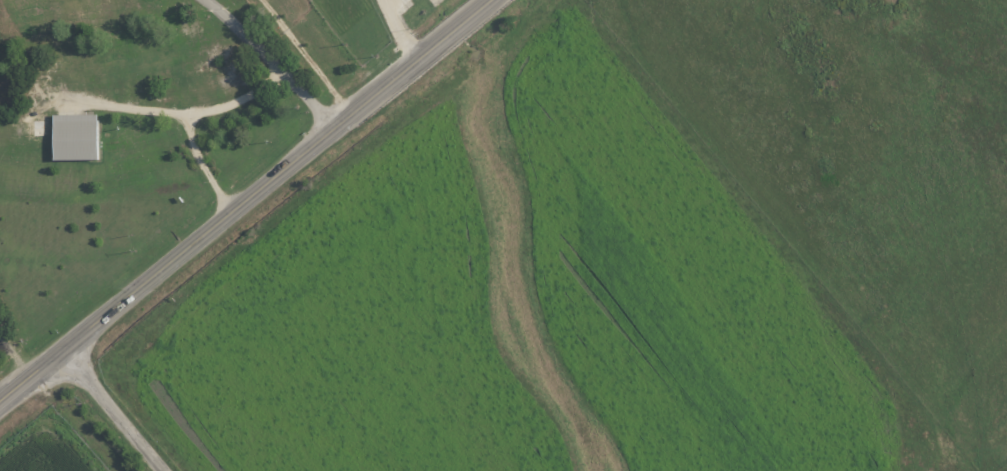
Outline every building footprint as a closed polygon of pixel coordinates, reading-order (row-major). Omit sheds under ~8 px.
[(102,159),(102,114),(57,114),(58,160),(102,159)]
